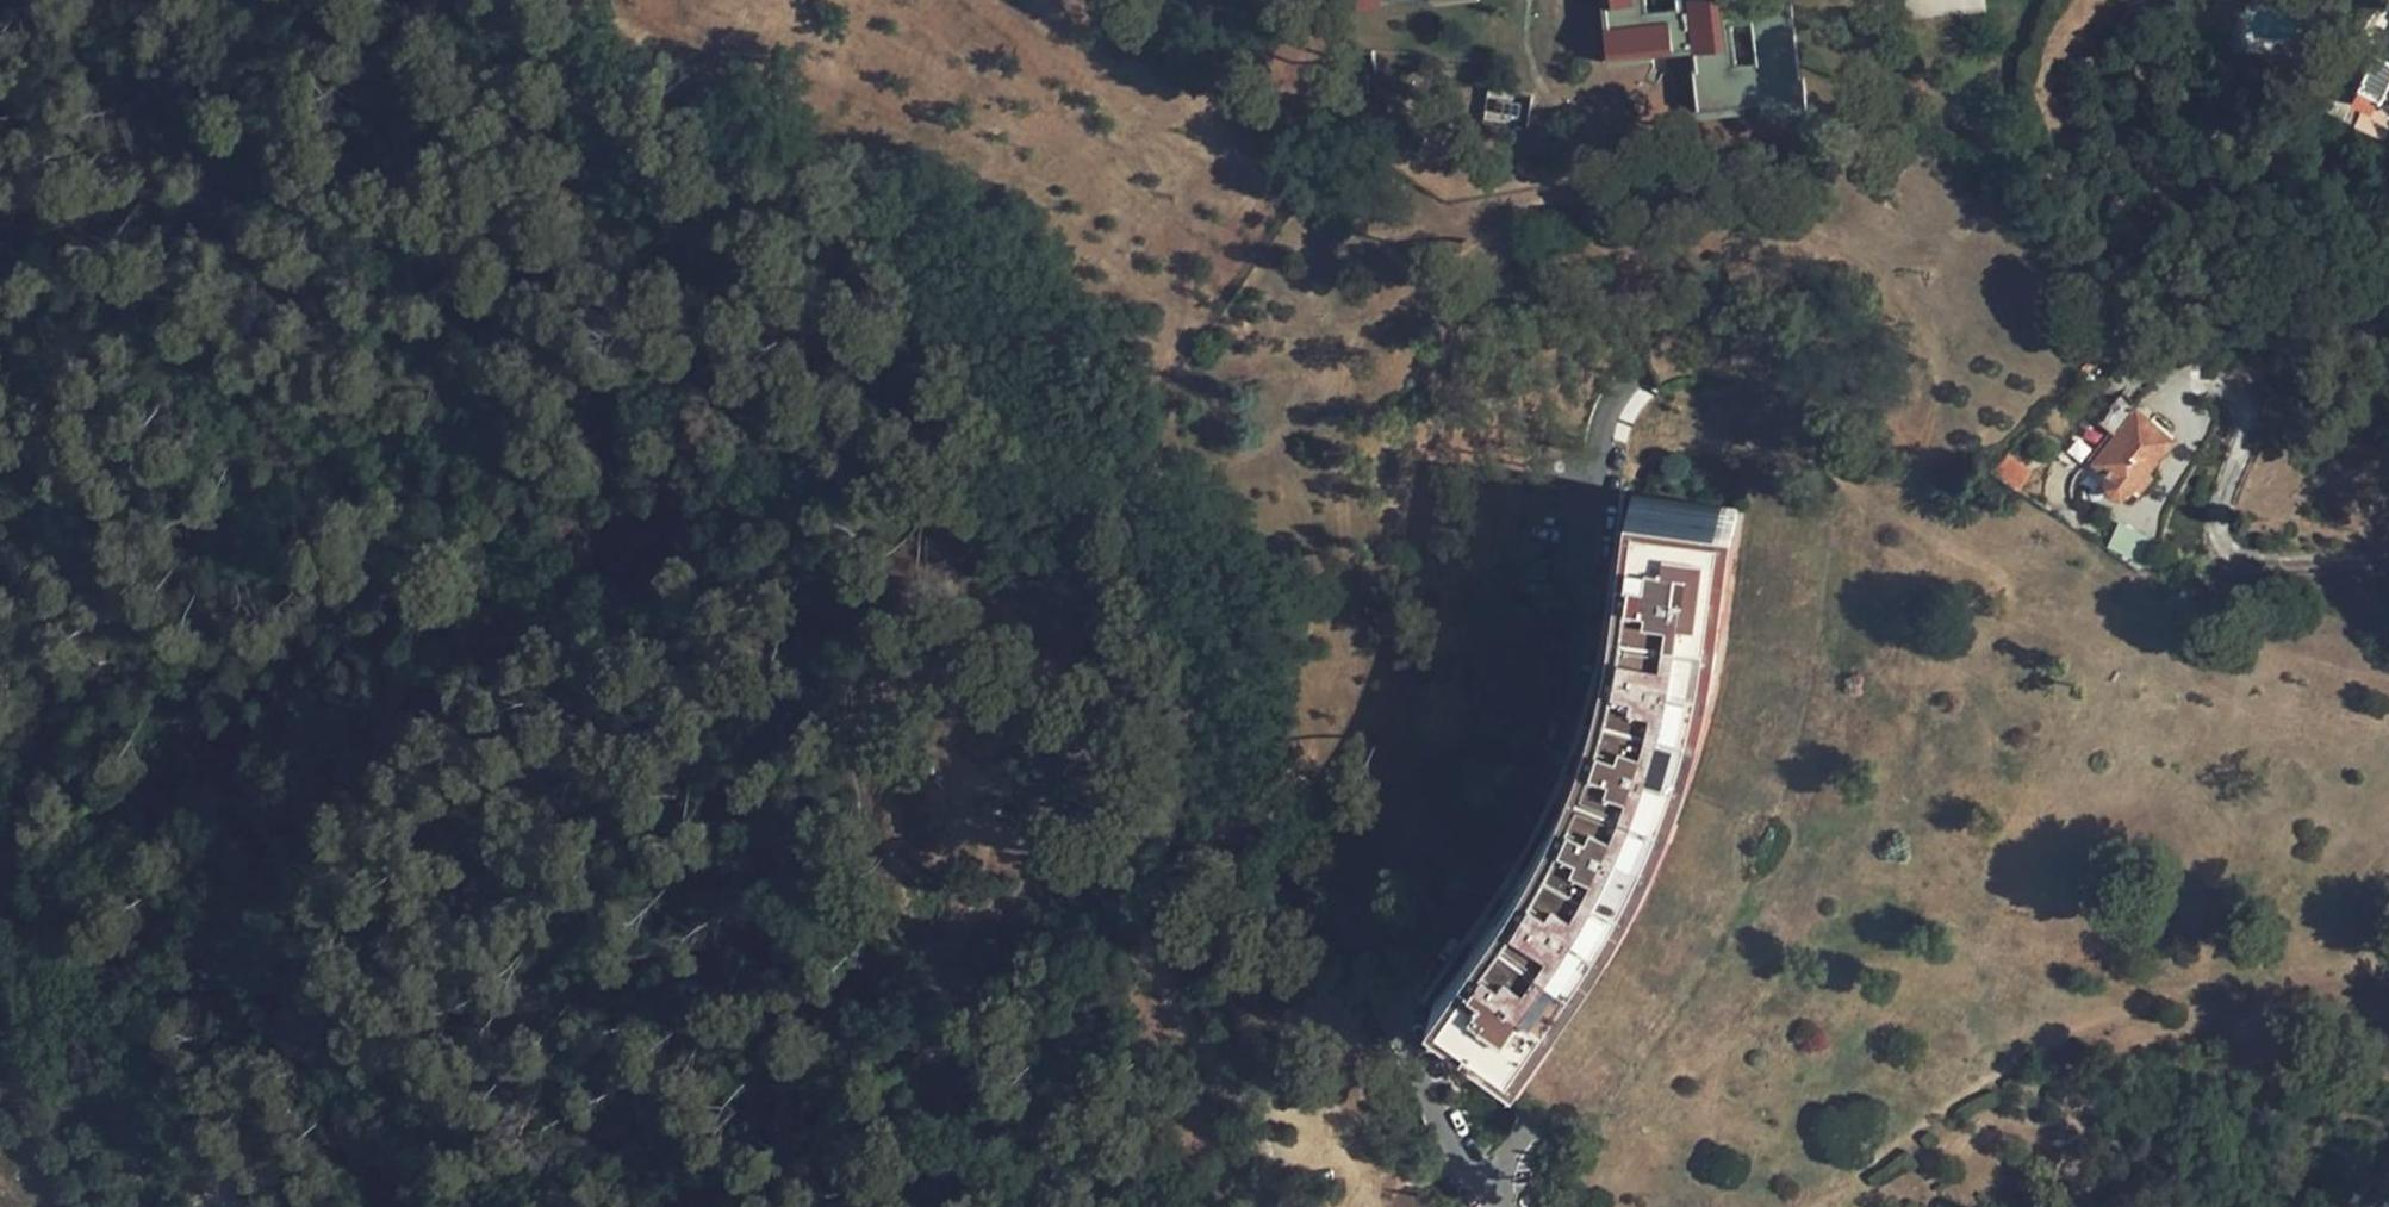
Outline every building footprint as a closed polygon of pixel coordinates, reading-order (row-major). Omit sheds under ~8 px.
[(1603,13),(1599,16),(1604,63),(1659,58),(1659,50),(1692,46),(1696,64),(1690,67),(1694,111),(1761,103),(1763,113),(1805,107),(1802,76),(1795,75),(1787,0),(1602,0),(1603,13)] [(2368,47),(2351,81),(2388,100),(2388,58),(2368,47)] [(2129,497),(2173,436),(2132,408),(2089,462),(2101,472),(2101,494),(2110,499),(2129,497)] [(2030,468),(2005,452),(1989,471),(2017,489),(2030,468)] [(1638,856),(1664,791),(1681,740),(1695,693),(1710,620),(1725,516),(1632,504),(1625,577),(1614,654),(1601,700),(1588,740),(1568,791),(1535,853),(1504,904),(1440,1004),(1513,1054),(1560,990),(1590,946),(1619,893),(1638,856)]
